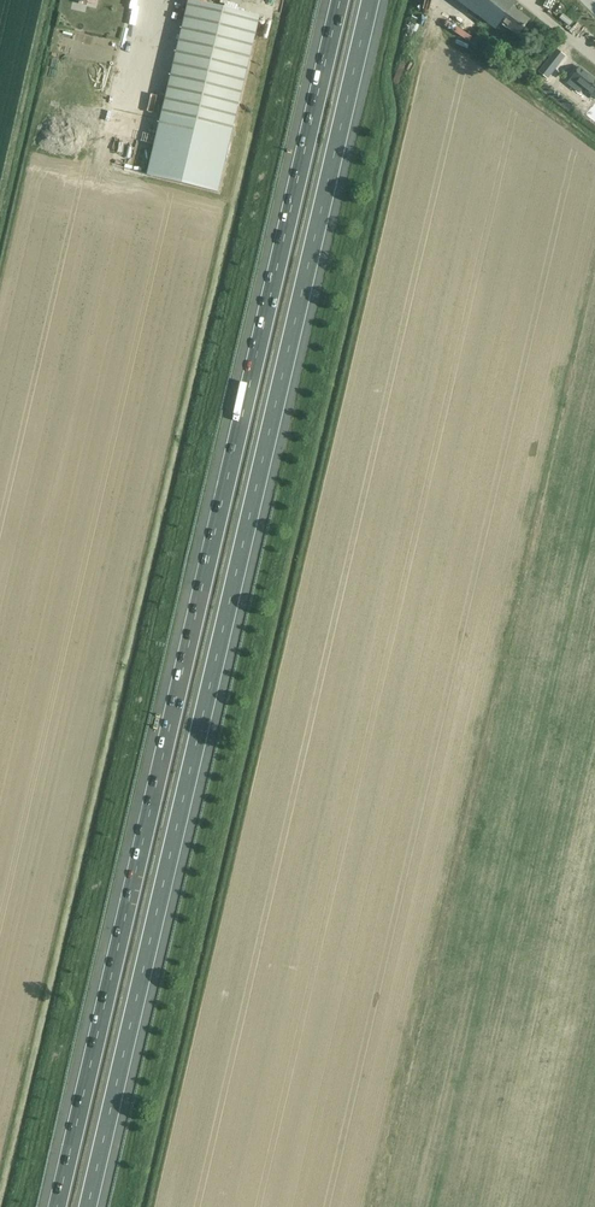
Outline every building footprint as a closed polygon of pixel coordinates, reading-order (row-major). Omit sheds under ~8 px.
[(218,193),(255,36),(260,16),(191,0),(189,0),(147,176),(218,193)] [(500,19),(519,33),(529,19),(510,5),(513,0),(458,0),(493,27),(500,19)] [(552,67),(562,53),(555,48),(545,62),(552,67)] [(547,64),(540,72),(547,78),(554,70),(547,64)] [(581,67),(568,83),(581,93),(584,88),(594,97),(594,78),(581,67)] [(586,114),(594,121),(594,103),(586,114)]
